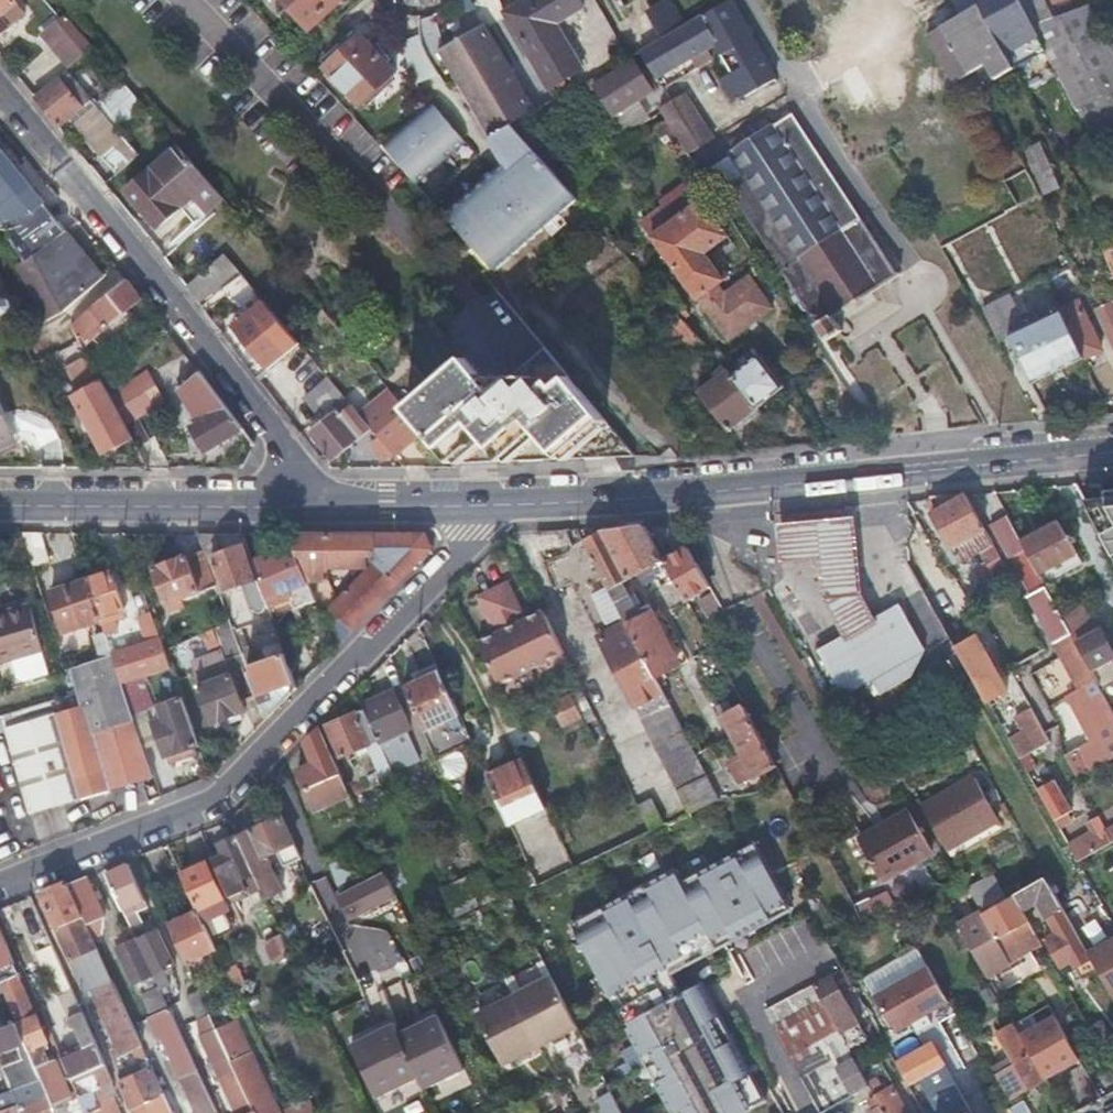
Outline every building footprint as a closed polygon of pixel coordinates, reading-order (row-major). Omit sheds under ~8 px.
[(27,17),(13,0),(0,0),(0,40),(27,17)] [(330,10),(340,0),(287,0),(312,27),(330,10)] [(490,134),(514,121),(556,97),(549,85),(581,65),(555,23),(583,5),(580,0),(522,0),(503,11),(534,61),(515,73),(484,20),(440,47),(490,134)] [(684,60),(712,43),(745,95),(778,75),(732,0),(725,0),(640,49),(656,76),(684,60)] [(659,37),(685,23),(673,0),(664,0),(645,11),(659,37)] [(1013,68),(976,0),(952,0),(960,15),(931,32),(957,80),(986,63),(995,79),(1013,68)] [(1045,51),(1018,0),(976,0),(1013,68),(1045,51)] [(1045,51),(1076,109),(1112,91),(1112,52),(1110,46),(1089,4),(1044,20),(1033,0),(1018,0),(1045,51)] [(93,46),(84,35),(75,25),(56,40),(75,62),(93,46)] [(363,100),(379,85),(395,70),(361,35),(329,66),(363,100)] [(419,81),(436,73),(419,36),(402,44),(419,81)] [(615,114),(634,102),(652,90),(632,60),(595,83),(615,114)] [(58,126),(74,112),(90,98),(66,70),(35,98),(58,126)] [(688,151),(701,144),(714,136),(685,92),(659,108),(688,151)] [(380,145),(416,183),(463,139),(427,100),(423,104),(380,145)] [(107,136),(116,128),(100,109),(91,118),(107,136)] [(734,152),(715,165),(786,273),(829,339),(844,330),(836,316),(898,276),(793,114),(771,127),(767,121),(730,145),(734,152)] [(514,121),(490,134),(487,136),(503,160),(444,214),(496,270),(578,197),(514,121)] [(1047,142),(1028,147),(1040,196),(1058,191),(1047,142)] [(151,225),(162,216),(172,208),(175,210),(180,206),(193,221),(222,195),(178,144),(123,191),(151,225)] [(8,221),(13,239),(12,240),(25,266),(35,259),(67,233),(0,152),(0,223),(8,221)] [(729,289),(725,283),(721,277),(714,282),(696,255),(722,237),(697,199),(651,231),(725,336),(770,306),(748,275),(729,289)] [(1111,271),(1112,270),(1112,242),(1101,247),(1111,271)] [(197,298),(217,282),(236,266),(224,252),(185,284),(197,298)] [(25,266),(19,270),(47,321),(64,313),(35,259),(25,266)] [(141,298),(134,289),(127,280),(71,325),(82,345),(141,298)] [(1030,300),(1037,296),(1044,293),(1037,281),(1023,287),(1030,300)] [(10,296),(8,294),(3,292),(1,293),(0,292),(0,321),(5,318),(9,311),(7,306),(9,305),(11,299),(10,296)] [(1026,326),(1017,311),(1008,295),(985,306),(1004,340),(1009,337),(1032,379),(1095,344),(1072,301),(1026,326)] [(258,374),(282,355),(299,340),(264,299),(230,327),(224,332),(258,374)] [(1112,356),(1112,321),(1106,304),(1093,310),(1112,356)] [(681,348),(696,335),(677,314),(663,326),(681,348)] [(451,458),(636,455),(545,349),(511,379),(489,377),(483,382),(463,361),(407,407),(425,429),(451,458)] [(100,377),(106,374),(111,371),(100,353),(90,359),(100,377)] [(133,437),(110,394),(103,382),(100,377),(90,359),(89,356),(71,367),(85,392),(79,395),(111,450),(133,437)] [(732,378),(756,406),(757,408),(780,389),(754,359),(732,378)] [(180,386),(193,403),(206,420),(191,433),(210,457),(244,431),(199,371),(180,386)] [(730,429),(756,406),(732,378),(726,371),(699,393),(730,429)] [(143,375),(110,394),(133,437),(150,468),(171,468),(153,438),(147,441),(133,417),(158,402),(143,375)] [(371,425),(359,412),(329,376),(304,397),(324,421),(311,432),(333,458),(371,425)] [(395,454),(425,429),(407,407),(389,387),(359,412),(371,425),(395,454)] [(15,434),(0,397),(0,440),(15,434)] [(935,508),(934,509),(932,510),(959,559),(978,548),(988,543),(962,495),(929,498),(935,508)] [(1092,512),(1112,549),(1112,502),(1092,512)] [(1018,542),(1023,551),(1036,574),(1054,564),(1073,554),(1055,522),(1018,542)] [(663,611),(686,598),(666,562),(646,526),(607,530),(585,541),(606,581),(657,676),(675,667),(678,665),(649,612),(639,617),(621,582),(654,564),(664,582),(651,589),(663,611)] [(290,545),(306,582),(327,581),(328,567),(365,566),(366,561),(374,561),(330,607),(351,630),(430,549),(423,533),(411,535),(342,536),(285,535),(290,545)] [(20,534),(25,550),(30,566),(47,561),(38,534),(20,534)] [(252,610),(259,608),(266,605),(264,599),(258,582),(258,580),(254,581),(241,546),(219,554),(212,535),(195,535),(201,550),(215,586),(218,595),(242,585),(252,610)] [(665,691),(657,676),(606,581),(585,541),(584,539),(542,554),(556,588),(573,581),(695,811),(721,798),(665,691)] [(985,560),(994,555),(988,543),(978,548),(985,560)] [(307,583),(306,582),(290,545),(254,559),(263,580),(280,574),(287,589),(288,591),(307,583)] [(666,562),(686,598),(687,601),(704,591),(709,601),(705,603),(713,617),(725,610),(690,548),(666,562)] [(179,606),(177,600),(215,586),(201,550),(152,568),(168,610),(179,606)] [(1023,551),(1011,558),(1031,594),(1027,597),(1077,688),(1066,694),(1090,739),(1075,747),(1089,770),(1112,757),(1112,715),(1087,667),(1073,641),(1058,615),(1055,610),(1036,574),(1023,551)] [(973,568),(985,592),(1007,578),(994,555),(985,560),(973,568)] [(108,574),(85,581),(98,619),(111,614),(122,610),(108,574)] [(258,582),(264,599),(287,589),(280,574),(263,580),(258,582)] [(98,619),(85,581),(48,594),(62,634),(99,622),(98,619)] [(521,611),(513,597),(506,582),(477,597),(492,626),(496,624),(517,613),(521,611)] [(894,605),(921,654),(924,650),(898,603),(894,605)] [(1064,612),(1058,615),(1073,641),(1097,628),(1084,603),(1079,606),(1077,604),(1064,612)] [(11,660),(16,679),(23,682),(48,675),(41,651),(42,651),(28,605),(0,613),(0,663),(11,660)] [(907,680),(921,654),(894,605),(829,642),(855,688),(869,680),(878,695),(907,680)] [(1061,606),(1055,610),(1058,615),(1064,612),(1061,606)] [(210,612),(215,625),(228,620),(226,614),(223,607),(210,612)] [(336,645),(351,630),(330,607),(322,614),(336,645)] [(521,621),(500,632),(479,642),(507,696),(569,664),(542,610),(521,621)] [(233,612),(226,614),(228,620),(240,650),(246,648),(233,612)] [(517,613),(496,624),(500,632),(521,621),(517,613)] [(100,625),(111,622),(113,621),(111,614),(98,619),(99,622),(100,625)] [(164,648),(170,665),(219,645),(230,674),(197,686),(211,723),(245,710),(241,699),(256,693),(240,650),(228,620),(215,625),(216,628),(164,648)] [(100,625),(103,634),(103,635),(114,632),(111,622),(100,625)] [(1073,641),(1087,667),(1112,653),(1112,655),(1112,639),(1106,643),(1097,628),(1073,641)] [(63,672),(68,670),(110,655),(103,635),(103,634),(72,644),(73,646),(57,651),(63,672)] [(246,648),(240,650),(256,693),(265,718),(295,687),(277,636),(246,648)] [(171,668),(170,665),(164,648),(161,641),(111,658),(121,686),(171,668)] [(841,696),(855,688),(829,642),(815,649),(841,696)] [(988,701),(996,696),(1005,691),(981,649),(963,658),(988,701)] [(154,783),(121,686),(111,658),(110,655),(68,670),(81,709),(107,796),(154,783)] [(1033,673),(1046,696),(1066,684),(1053,661),(1033,673)] [(679,675),(675,667),(657,676),(665,691),(676,686),(673,678),(679,675)] [(472,740),(455,705),(438,670),(403,686),(437,756),(445,774),(452,777),(462,773),(467,761),(463,751),(454,748),(472,740)] [(581,687),(567,694),(552,702),(567,731),(596,716),(581,687)] [(1051,741),(1056,738),(1062,735),(1035,687),(1023,694),(1051,741)] [(363,708),(377,738),(405,725),(410,723),(394,689),(361,704),(363,708)] [(994,713),(1019,759),(1051,741),(1024,696),(994,713)] [(182,698),(170,702),(158,706),(174,753),(198,744),(182,698)] [(1066,699),(1050,707),(1061,730),(1077,722),(1066,699)] [(734,709),(731,705),(728,700),(719,705),(757,776),(778,764),(744,704),(734,709)] [(366,743),(377,738),(363,708),(329,724),(342,754),(366,743)] [(101,798),(107,796),(81,709),(75,711),(101,798)] [(30,818),(101,798),(75,711),(5,730),(30,818)] [(419,755),(405,725),(377,738),(391,768),(419,755)] [(303,742),(307,751),(311,760),(296,766),(313,805),(348,789),(318,726),(303,742)] [(383,780),(394,775),(391,768),(377,738),(366,743),(383,780)] [(548,804),(536,780),(525,756),(488,774),(511,821),(548,804)] [(1058,818),(1068,813),(1078,807),(1070,794),(1060,776),(1041,787),(1058,818)] [(947,851),(973,837),(999,823),(975,779),(923,809),(947,851)] [(1076,791),(1070,794),(1078,807),(1083,804),(1076,791)] [(654,830),(669,823),(656,797),(641,805),(642,807),(654,830)] [(548,804),(511,821),(531,863),(540,881),(541,883),(564,872),(577,866),(566,843),(548,804)] [(882,878),(907,864),(932,850),(908,810),(860,837),(882,878)] [(281,814),(248,828),(261,856),(265,854),(270,852),(275,849),(282,864),(305,854),(296,835),(291,837),(281,814)] [(572,818),(566,821),(569,827),(575,824),(572,818)] [(1105,830),(1102,825),(1067,844),(1077,862),(1112,842),(1112,825),(1105,830)] [(248,828),(235,834),(258,884),(263,896),(281,888),(265,854),(261,856),(248,828)] [(258,884),(235,834),(217,842),(222,852),(212,857),(230,898),(245,892),(244,890),(258,884)] [(673,1112),(745,1112),(753,1109),(738,1081),(750,1074),(702,984),(682,995),(671,974),(666,966),(712,941),(717,950),(790,911),(755,844),(682,883),(675,870),(572,924),(610,996),(617,992),(625,1007),(618,1011),(673,1112)] [(135,855),(141,867),(147,880),(160,875),(147,850),(135,855)] [(358,881),(352,868),(346,855),(329,862),(339,888),(358,881)] [(540,881),(531,863),(494,880),(501,896),(509,892),(510,895),(540,881)] [(140,923),(138,918),(136,912),(145,908),(126,864),(106,872),(131,926),(140,923)] [(181,874),(197,908),(203,920),(215,914),(227,909),(207,864),(181,874)] [(385,871),(363,884),(341,896),(352,916),(395,892),(385,871)] [(991,874),(967,887),(980,910),(1005,896),(991,874)] [(1044,874),(1012,892),(1020,905),(1033,898),(1052,930),(1043,935),(1064,970),(1089,956),(1087,952),(1044,874)] [(315,903),(324,899),(333,896),(324,875),(306,882),(315,903)] [(451,915),(478,912),(473,879),(447,882),(451,915)] [(65,882),(53,887),(40,892),(70,957),(80,953),(88,970),(94,983),(90,984),(116,1043),(111,1045),(115,1056),(131,1049),(140,1045),(85,924),(69,889),(65,882)] [(86,882),(69,889),(85,924),(102,917),(86,882)] [(1005,896),(980,910),(956,923),(985,974),(1029,950),(1023,939),(1035,933),(1020,905),(1012,892),(1005,896)] [(203,920),(197,908),(167,922),(186,964),(217,950),(203,920)] [(152,974),(157,985),(159,990),(168,985),(162,971),(173,965),(157,930),(136,938),(152,974)] [(120,936),(123,944),(136,938),(132,931),(120,936)] [(59,1071),(58,1072),(51,1055),(46,1058),(38,1040),(45,1037),(35,1013),(33,1013),(11,962),(13,961),(0,933),(0,988),(14,1019),(23,1040),(39,1077),(45,1092),(50,1102),(65,1095),(70,1093),(60,1071),(59,1071)] [(1035,933),(1023,939),(1029,950),(1041,944),(1035,933)] [(265,941),(271,951),(276,961),(287,956),(289,961),(293,959),(281,934),(265,941)] [(1087,952),(1089,956),(1092,961),(1112,998),(1112,937),(1087,952)] [(131,984),(152,974),(136,938),(123,944),(115,948),(131,984)] [(671,974),(717,950),(712,941),(666,966),(671,974)] [(927,965),(874,996),(894,1031),(947,1001),(927,965)] [(576,1024),(546,966),(473,1003),(502,1061),(516,1054),(518,1059),(530,1053),(527,1048),(553,1035),(555,1040),(568,1034),(565,1029),(576,1024)] [(84,988),(90,984),(94,983),(88,970),(78,975),(84,988)] [(814,985),(826,1008),(839,1030),(858,1020),(842,992),(852,986),(843,970),(814,985)] [(65,973),(58,977),(51,981),(71,1024),(84,1017),(65,973)] [(384,989),(392,1008),(412,999),(404,981),(384,989)] [(157,985),(140,993),(149,1013),(148,1013),(158,1037),(160,1036),(196,1112),(209,1112),(214,1111),(159,990),(157,985)] [(818,1112),(822,1112),(870,1087),(861,1070),(839,1030),(826,1008),(814,985),(765,1011),(818,1112)] [(185,993),(202,1031),(215,1025),(198,987),(185,993)] [(617,992),(610,996),(618,1011),(625,1007),(617,992)] [(1084,993),(1072,999),(1112,1072),(1112,1045),(1084,993)] [(14,1019),(0,1025),(0,1049),(15,1043),(23,1040),(14,1019)] [(426,1093),(466,1074),(439,1019),(400,1038),(395,1028),(353,1049),(379,1102),(421,1082),(426,1093)] [(1061,1023),(1023,1043),(1043,1078),(1044,1080),(1081,1060),(1061,1023)] [(231,1059),(215,1025),(202,1031),(198,1033),(235,1112),(256,1112),(231,1059)] [(997,1035),(1005,1049),(1013,1064),(996,1073),(1009,1097),(1043,1078),(1023,1043),(1014,1026),(997,1035)] [(17,1078),(20,1085),(39,1077),(23,1040),(15,1043),(21,1057),(10,1062),(17,1078)] [(69,1077),(104,1061),(96,1044),(61,1060),(69,1077)] [(138,1064),(146,1059),(140,1045),(131,1049),(138,1064)] [(256,1112),(277,1112),(249,1051),(231,1059),(256,1112)] [(104,1061),(69,1077),(85,1112),(100,1112),(99,1112),(96,1104),(98,1103),(92,1087),(112,1079),(104,1061)] [(876,1062),(861,1070),(870,1087),(875,1096),(890,1087),(876,1062)] [(947,1086),(954,1083),(943,1063),(924,1073),(935,1093),(941,1090),(947,1086)] [(149,1065),(117,1079),(133,1112),(149,1112),(150,1112),(171,1112),(149,1065)] [(738,1081),(753,1109),(765,1102),(750,1074),(738,1081)] [(45,1092),(39,1077),(20,1085),(9,1089),(0,1093),(0,1109),(12,1104),(15,1112),(28,1112),(23,1101),(45,1092)] [(7,1082),(9,1089),(20,1085),(17,1078),(7,1082)] [(954,1083),(947,1086),(941,1090),(951,1107),(964,1100),(954,1083)] [(875,1096),(885,1112),(905,1112),(890,1087),(875,1096)] [(65,1095),(50,1102),(55,1112),(73,1112),(65,1095)] [(875,1096),(871,1098),(877,1110),(872,1112),(885,1112),(875,1096)]
